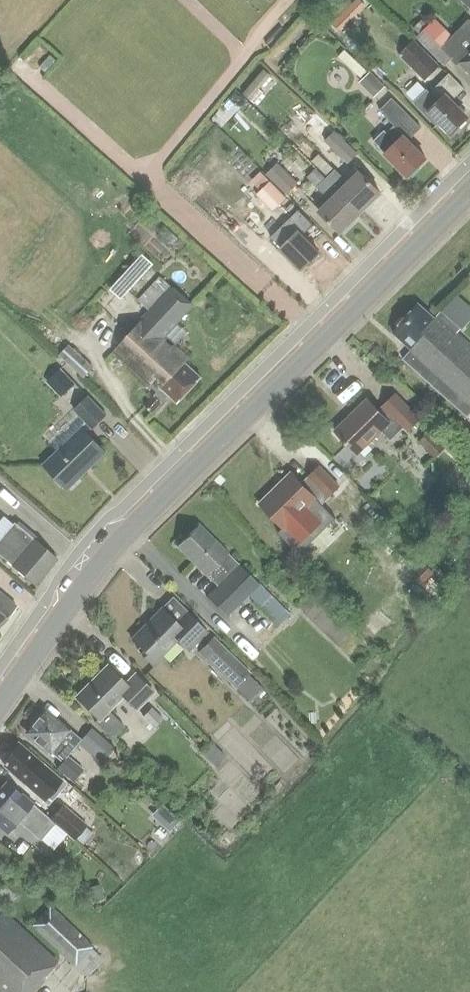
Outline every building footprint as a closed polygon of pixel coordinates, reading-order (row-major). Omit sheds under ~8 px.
[(357,0),(353,0),(346,6),(353,14),(362,6),(357,0)] [(469,9),(469,0),(461,0),(469,9)] [(469,19),(451,37),(431,17),(427,22),(424,18),(415,27),(420,32),(416,36),(445,65),(453,57),(459,63),(467,72),(469,74),(469,21),(469,19)] [(399,54),(424,81),(439,66),(413,40),(399,54)] [(250,100),(271,75),(263,69),(243,94),(250,100)] [(385,86),(370,71),(358,83),(373,98),(385,86)] [(451,134),(467,118),(450,101),(463,88),(449,73),(430,92),(427,90),(413,103),(436,126),(440,123),(451,134)] [(385,154),(407,177),(425,159),(408,141),(421,128),(392,98),(380,110),(395,126),(386,134),(383,131),(373,141),(385,153),(385,154)] [(333,131),(323,141),(347,164),(357,154),(333,131)] [(267,174),(287,193),(298,182),(278,163),(267,174)] [(340,233),(361,212),(326,178),(316,168),(307,176),(331,200),(319,212),(340,233)] [(360,172),(349,183),(335,169),(326,178),(361,212),(381,193),(360,172)] [(262,190),(278,206),(287,198),(270,181),(262,190)] [(260,219),(253,212),(257,208),(248,199),(224,223),(233,231),(244,220),(251,228),(260,219)] [(298,210),(270,237),(301,269),(318,253),(302,235),(311,224),(298,210)] [(135,283),(123,273),(110,287),(122,297),(135,283)] [(191,356),(175,342),(171,346),(166,341),(169,337),(166,333),(192,305),(160,276),(138,300),(150,311),(114,351),(151,384),(150,385),(157,392),(145,406),(152,413),(171,393),(180,401),(201,377),(185,363),(191,356)] [(436,315),(432,319),(431,317),(417,305),(392,330),(405,341),(403,343),(411,349),(402,359),(466,415),(469,412),(469,345),(456,332),(459,328),(440,311),(436,315)] [(59,355),(83,377),(93,367),(68,345),(59,355)] [(49,380),(63,395),(72,385),(59,371),(49,380)] [(407,430),(419,419),(393,393),(377,410),(365,399),(332,431),(356,454),(379,431),(389,440),(403,427),(407,430)] [(74,410),(93,429),(107,414),(88,395),(74,410)] [(429,431),(418,442),(435,459),(453,441),(439,426),(431,433),(429,431)] [(67,489),(106,452),(83,427),(43,465),(67,489)] [(318,504),(336,486),(317,467),(299,483),(289,473),(257,504),(281,528),(312,499),(318,504)] [(12,523),(3,515),(0,519),(0,556),(33,585),(56,558),(33,538),(33,539),(13,522),(12,523)] [(224,615),(245,594),(277,626),(288,614),(256,582),(196,524),(176,545),(215,585),(204,596),(224,615)] [(0,593),(0,625),(16,606),(0,593)] [(185,649),(205,630),(186,611),(175,622),(162,609),(148,623),(130,640),(140,651),(137,654),(150,667),(161,655),(159,653),(174,638),(185,649)] [(213,636),(198,652),(250,702),(253,699),(257,703),(266,693),(248,676),(251,673),(213,636)] [(110,740),(123,728),(107,712),(122,698),(135,712),(153,694),(133,674),(124,683),(108,667),(75,698),(96,720),(93,723),(110,740)] [(142,717),(153,728),(162,720),(151,708),(142,717)] [(47,752),(49,750),(59,760),(54,766),(70,780),(80,768),(64,754),(79,737),(75,734),(56,718),(54,720),(43,710),(25,730),(35,739),(34,740),(47,752)] [(210,742),(200,752),(214,766),(224,755),(210,742)] [(73,787),(62,777),(59,780),(44,767),(32,756),(19,744),(0,766),(24,787),(33,778),(59,802),(73,787)] [(6,781),(0,789),(0,828),(7,834),(18,821),(40,841),(41,839),(54,824),(6,781)] [(87,825),(62,804),(50,820),(74,840),(87,825)] [(88,888),(93,902),(105,898),(100,884),(88,888)] [(31,925),(87,976),(103,958),(91,947),(93,945),(49,905),(31,925)] [(56,964),(0,912),(0,991),(33,991),(45,979),(44,977),(56,964)]
